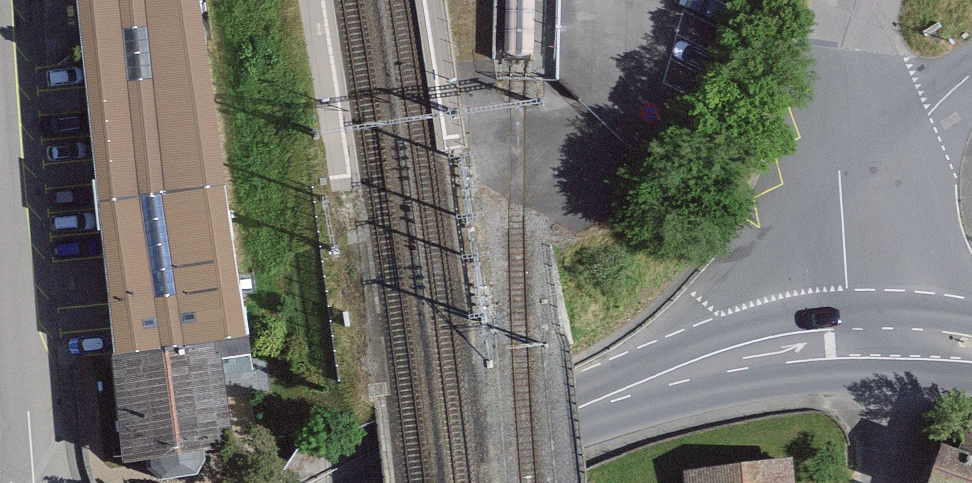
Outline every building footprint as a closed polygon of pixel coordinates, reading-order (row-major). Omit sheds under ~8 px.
[(124,463),(147,460),(148,469),(161,479),(199,473),(206,459),(205,451),(235,447),(220,339),(248,335),(194,0),(75,0),(124,463)] [(971,413),(958,449),(942,443),(928,482),(971,482),(971,413)] [(683,469),(685,482),(797,482),(794,458),(683,469)]
